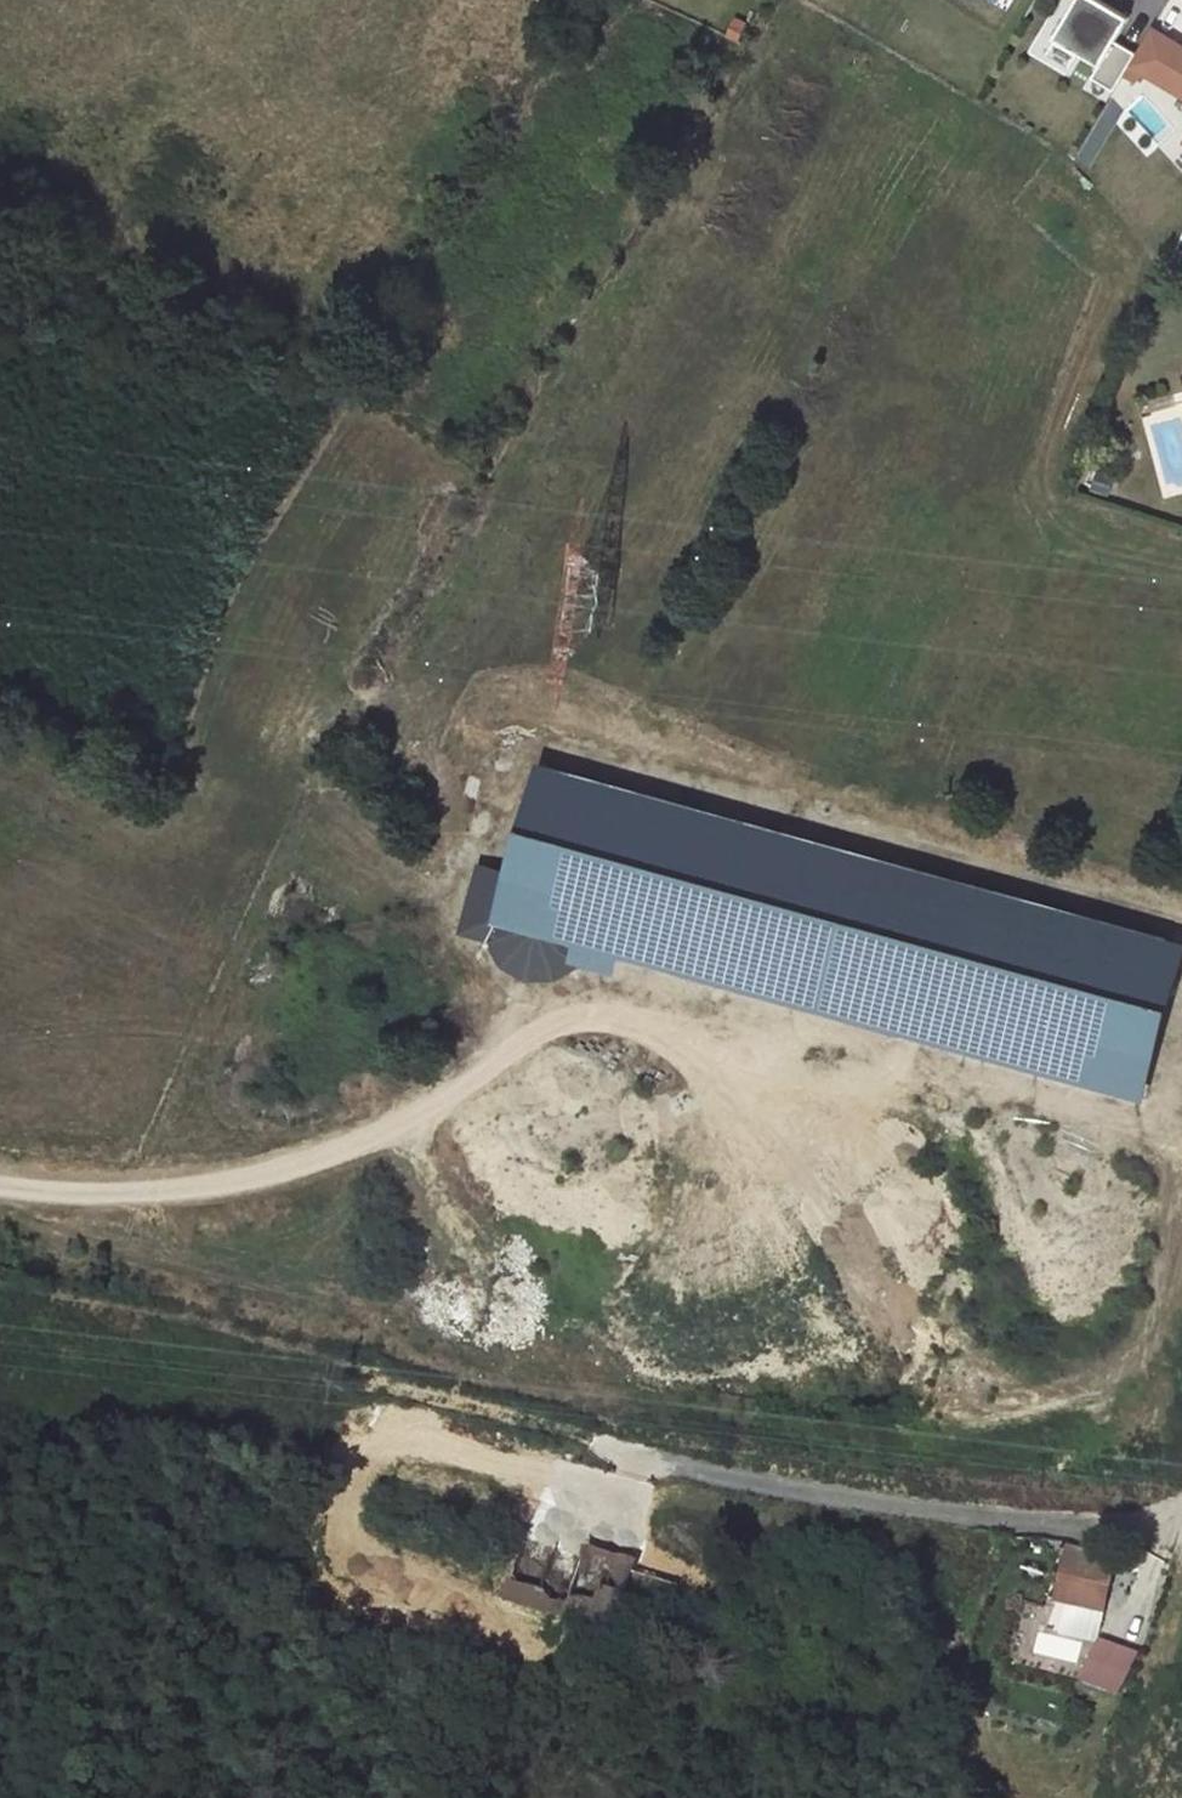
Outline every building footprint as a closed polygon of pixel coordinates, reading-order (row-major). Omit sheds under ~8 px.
[(1101,0),(1077,0),(1055,38),(1100,65),(1093,78),(1114,91),(1137,53),(1116,41),(1130,17),(1101,0)] [(497,915),(1151,1100),(1181,969),(1181,941),(539,762),(497,915)] [(583,1555),(524,1538),(508,1596),(568,1614),(570,1606),(617,1619),(622,1600),(670,1615),(679,1584),(631,1569),(634,1561),(586,1547),(583,1555)] [(1073,1546),(1061,1599),(1104,1610),(1116,1555),(1073,1546)] [(1079,1684),(1121,1696),(1135,1650),(1093,1638),(1079,1684)]
